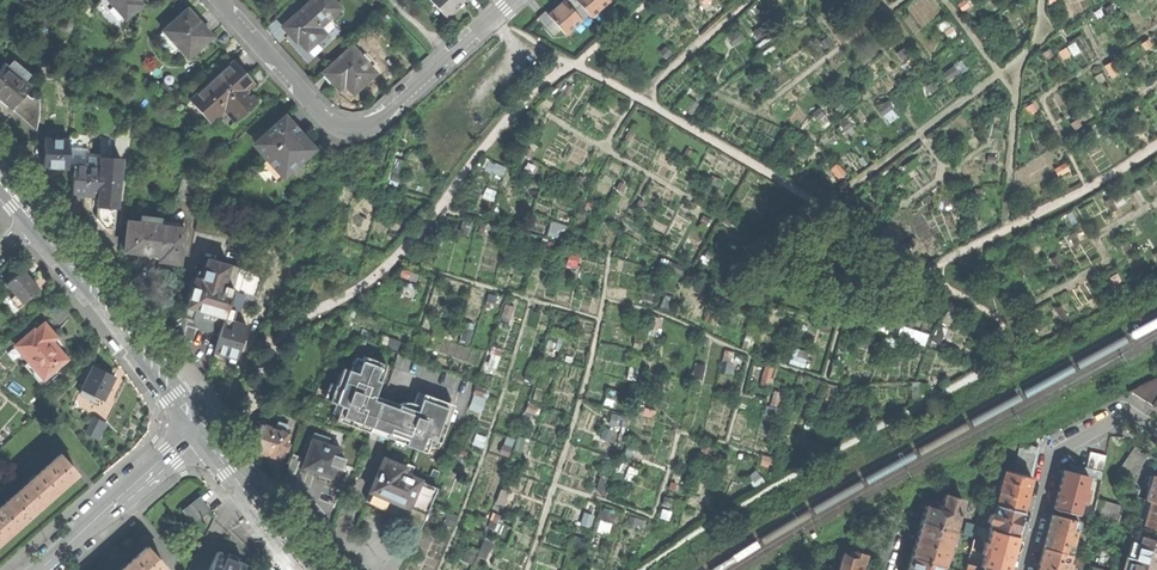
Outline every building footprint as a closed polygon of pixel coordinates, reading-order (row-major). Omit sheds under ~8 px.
[(128,16),(139,5),(135,0),(111,0),(115,4),(116,3),(128,16)] [(307,49),(324,34),(318,27),(339,8),(332,0),(316,0),(304,11),(302,10),(284,27),(289,33),(296,40),(297,38),(307,49)] [(465,0),(430,0),(436,6),(446,17),(456,8),(465,0)] [(580,18),(564,0),(560,4),(558,6),(548,14),(561,29),(566,35),(582,20),(580,18)] [(576,0),(565,0),(564,0),(580,18),(587,12),(576,0)] [(587,12),(589,15),(598,7),(600,9),(610,1),(609,0),(576,0),(587,12)] [(591,17),(600,9),(598,7),(589,15),(591,17)] [(163,30),(187,58),(211,36),(199,22),(187,9),(163,30)] [(561,29),(548,14),(546,11),(538,18),(539,19),(554,36),(561,29)] [(582,20),(589,15),(587,12),(580,18),(582,20)] [(345,84),(354,94),(365,83),(376,74),(353,49),(325,73),(330,78),(334,83),(340,78),(345,84)] [(13,108),(36,129),(36,130),(40,113),(40,98),(30,98),(25,93),(31,87),(23,80),(29,73),(13,60),(7,67),(3,63),(0,66),(0,100),(7,106),(7,107),(8,106),(12,109),(13,108)] [(190,100),(210,122),(224,109),(235,122),(258,102),(246,89),(254,83),(243,71),(234,61),(190,100)] [(340,89),(345,84),(340,78),(334,83),(340,89)] [(255,144),(283,175),(312,149),(296,130),(285,118),(255,144)] [(68,169),(69,140),(57,140),(45,139),(45,150),(44,156),(44,168),(54,168),(68,169)] [(78,164),(74,164),(72,194),(87,195),(98,196),(96,218),(105,228),(109,229),(113,229),(115,207),(117,207),(122,160),(100,158),(100,160),(87,159),(79,159),(78,164)] [(124,250),(160,255),(163,225),(164,218),(141,215),(140,222),(127,221),(124,250)] [(554,221),(551,234),(565,237),(568,224),(554,221)] [(169,262),(179,263),(182,241),(185,240),(187,229),(163,225),(160,255),(159,260),(169,262)] [(250,282),(236,277),(238,269),(199,257),(193,278),(194,279),(184,315),(188,316),(193,318),(192,320),(192,323),(193,326),(195,330),(196,331),(200,334),(204,334),(207,334),(210,333),(213,331),(215,329),(216,327),(217,324),(222,325),(224,319),(227,308),(236,310),(241,294),(246,295),(250,282)] [(16,295),(23,303),(39,290),(29,279),(24,273),(22,271),(7,284),(16,295)] [(108,285),(112,282),(105,274),(104,273),(101,274),(100,276),(108,285)] [(169,302),(177,304),(181,289),(173,287),(169,302)] [(23,303),(16,295),(11,300),(18,308),(23,303)] [(225,355),(236,359),(247,325),(224,319),(222,325),(215,352),(225,355)] [(29,361),(32,365),(55,345),(51,341),(56,337),(52,332),(50,330),(45,323),(35,331),(34,330),(16,345),(29,361)] [(112,337),(109,340),(115,347),(116,349),(119,348),(120,346),(112,337)] [(55,345),(32,365),(44,378),(57,366),(66,359),(55,345)] [(347,424),(360,429),(362,424),(388,433),(399,404),(375,395),(386,364),(364,356),(357,373),(344,368),(337,385),(336,385),(330,402),(342,406),(336,420),(347,424)] [(44,378),(32,365),(29,361),(25,365),(27,369),(43,387),(61,371),(57,366),(44,378)] [(763,383),(772,385),(776,367),(767,365),(763,383)] [(81,389),(103,400),(115,377),(93,366),(88,377),(84,384),(81,389)] [(1156,377),(1129,390),(1150,404),(1156,393),(1156,377)] [(415,448),(425,452),(430,439),(440,442),(453,405),(423,394),(419,405),(411,403),(408,402),(406,402),(402,403),(399,404),(388,433),(387,437),(405,443),(405,445),(415,448)] [(94,418),(86,434),(94,438),(102,422),(94,418)] [(107,424),(102,422),(94,438),(99,440),(107,424)] [(270,457),(279,460),(288,433),(285,432),(287,426),(278,422),(275,428),(261,423),(255,439),(252,450),(253,450),(255,454),(261,457),(264,455),(264,454),(270,457)] [(318,476),(329,480),(330,477),(331,478),(335,467),(341,469),(345,458),(338,456),(340,449),(326,445),(329,438),(314,433),(302,467),(309,469),(319,473),(318,476)] [(1031,477),(1039,447),(1024,443),(1020,445),(1014,472),(1031,477)] [(1149,454),(1135,445),(1117,473),(1130,482),(1149,454)] [(1090,451),(1086,467),(1094,469),(1102,471),(1106,455),(1090,451)] [(60,454),(36,475),(35,474),(32,477),(29,480),(30,481),(6,502),(23,521),(77,473),(60,454)] [(286,471),(295,474),(301,458),(292,454),(286,471)] [(375,506),(419,531),(437,488),(419,481),(419,480),(402,473),(405,468),(384,458),(366,501),(375,506)] [(1092,477),(1094,469),(1086,467),(1070,463),(1068,471),(1087,476),(1092,477)] [(1102,471),(1094,469),(1092,477),(1101,479),(1102,471)] [(1027,493),(1031,477),(1014,472),(1004,470),(995,505),(1022,511),(1027,493)] [(1084,487),(1087,476),(1068,471),(1063,470),(1058,489),(1054,508),(1078,514),(1081,502),(1084,503),(1088,488),(1084,487)] [(1152,475),(1145,499),(1150,501),(1156,503),(1156,476),(1152,475)] [(921,522),(953,531),(962,499),(950,495),(946,496),(943,499),(940,510),(927,506),(926,506),(925,506),(924,512),(921,522)] [(183,510),(192,522),(208,509),(199,498),(183,510)] [(1122,506),(1097,500),(1093,516),(1118,522),(1122,506)] [(1150,501),(1143,523),(1156,527),(1156,503),(1150,501)] [(0,508),(0,541),(23,521),(6,502),(0,508)] [(1019,522),(1022,511),(995,505),(993,513),(990,513),(988,521),(991,522),(989,529),(991,529),(1016,535),(1019,522)] [(601,531),(610,533),(614,513),(605,511),(601,531)] [(1047,533),(1043,548),(1070,555),(1078,522),(1052,515),(1047,533)] [(950,541),(953,531),(921,522),(916,539),(911,556),(942,566),(945,557),(948,548),(950,541)] [(975,524),(966,522),(963,535),(973,537),(975,524)] [(1016,535),(991,529),(988,542),(986,542),(983,553),(985,554),(982,567),(983,567),(994,569),(1007,569),(1011,552),(1016,535)] [(1140,535),(1134,554),(1133,554),(1132,558),(1156,565),(1156,540),(1140,535)] [(980,540),(973,539),(970,549),(977,551),(980,540)] [(1079,546),(1077,556),(1084,558),(1086,548),(1079,546)] [(127,564),(126,563),(124,565),(121,568),(122,569),(121,569),(160,569),(163,567),(164,566),(147,547),(127,564)] [(1038,569),(1069,569),(1071,563),(1068,562),(1070,555),(1043,548),(1039,566),(1038,569)] [(867,555),(852,550),(850,555),(847,554),(845,554),(843,554),(842,556),(838,569),(862,569),(867,555)] [(239,562),(225,556),(217,552),(209,569),(235,569),(239,562)] [(942,566),(911,556),(907,567),(907,569),(941,569),(942,566)] [(1074,567),(1081,568),(1082,564),(1084,558),(1077,556),(1074,567)] [(1156,565),(1132,558),(1131,561),(1133,561),(1130,569),(1156,569),(1156,565)]
